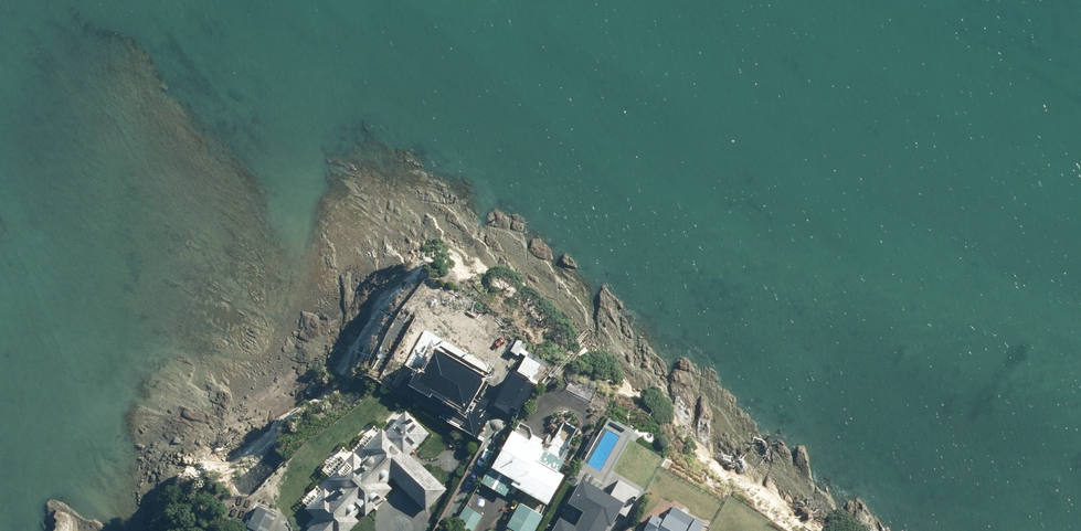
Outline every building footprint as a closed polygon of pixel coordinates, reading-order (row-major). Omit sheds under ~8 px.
[(387,355),(416,372),(411,380),(430,391),(432,388),(451,399),(442,415),(478,436),(489,409),(470,398),(476,388),(477,389),(482,381),(472,375),(475,371),(437,348),(445,335),(427,325),(418,340),(402,330),(387,355)] [(495,403),(517,415),(537,381),(532,378),(542,362),(526,353),(517,369),(515,368),(495,403)] [(398,381),(387,373),(381,381),(392,388),(398,381)] [(383,426),(363,447),(367,451),(362,456),(355,449),(328,478),(335,485),(330,490),(326,486),(306,507),(318,518),(308,529),(310,530),(348,530),(359,519),(355,515),(361,509),(366,514),(374,505),(377,508),(387,497),(384,495),(393,486),(387,481),(393,475),(397,479),(396,480),(427,509),(447,487),(383,426)] [(482,480),(506,494),(512,482),(548,502),(565,472),(559,468),(565,458),(550,449),(551,447),(546,445),(545,447),(542,446),(543,444),(540,442),(544,436),(534,430),(530,436),(513,427),(493,462),(492,462),(482,480)] [(627,503),(583,477),(570,499),(587,509),(578,523),(563,514),(553,530),(610,530),(627,503)] [(544,514),(541,512),(545,505),(532,497),(528,504),(521,500),(518,505),(516,504),(507,520),(509,522),(508,524),(521,530),(534,530),(544,514)] [(260,530),(269,530),(279,511),(260,501),(248,525),(260,530)] [(483,514),(466,504),(454,523),(466,530),(473,530),(483,514)] [(705,521),(696,515),(691,524),(668,511),(665,518),(654,512),(643,530),(700,530),(705,521)]
